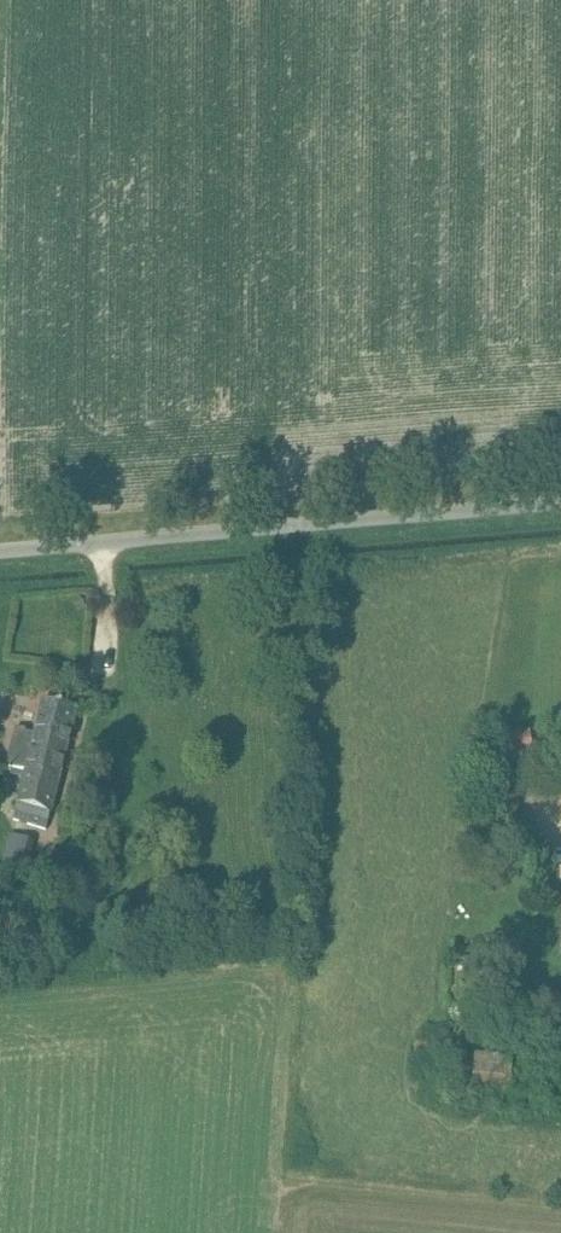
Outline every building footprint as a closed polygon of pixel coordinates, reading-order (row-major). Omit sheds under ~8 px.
[(35,736),(18,731),(8,766),(28,771),(15,822),(48,830),(77,710),(44,701),(35,736)] [(533,755),(531,731),(500,733),(502,757),(533,755)] [(21,896),(53,904),(60,877),(29,869),(36,843),(11,835),(1,878),(24,885),(21,896)] [(474,1074),(472,1103),(536,1111),(537,1093),(511,1091),(512,1077),(474,1074)]
